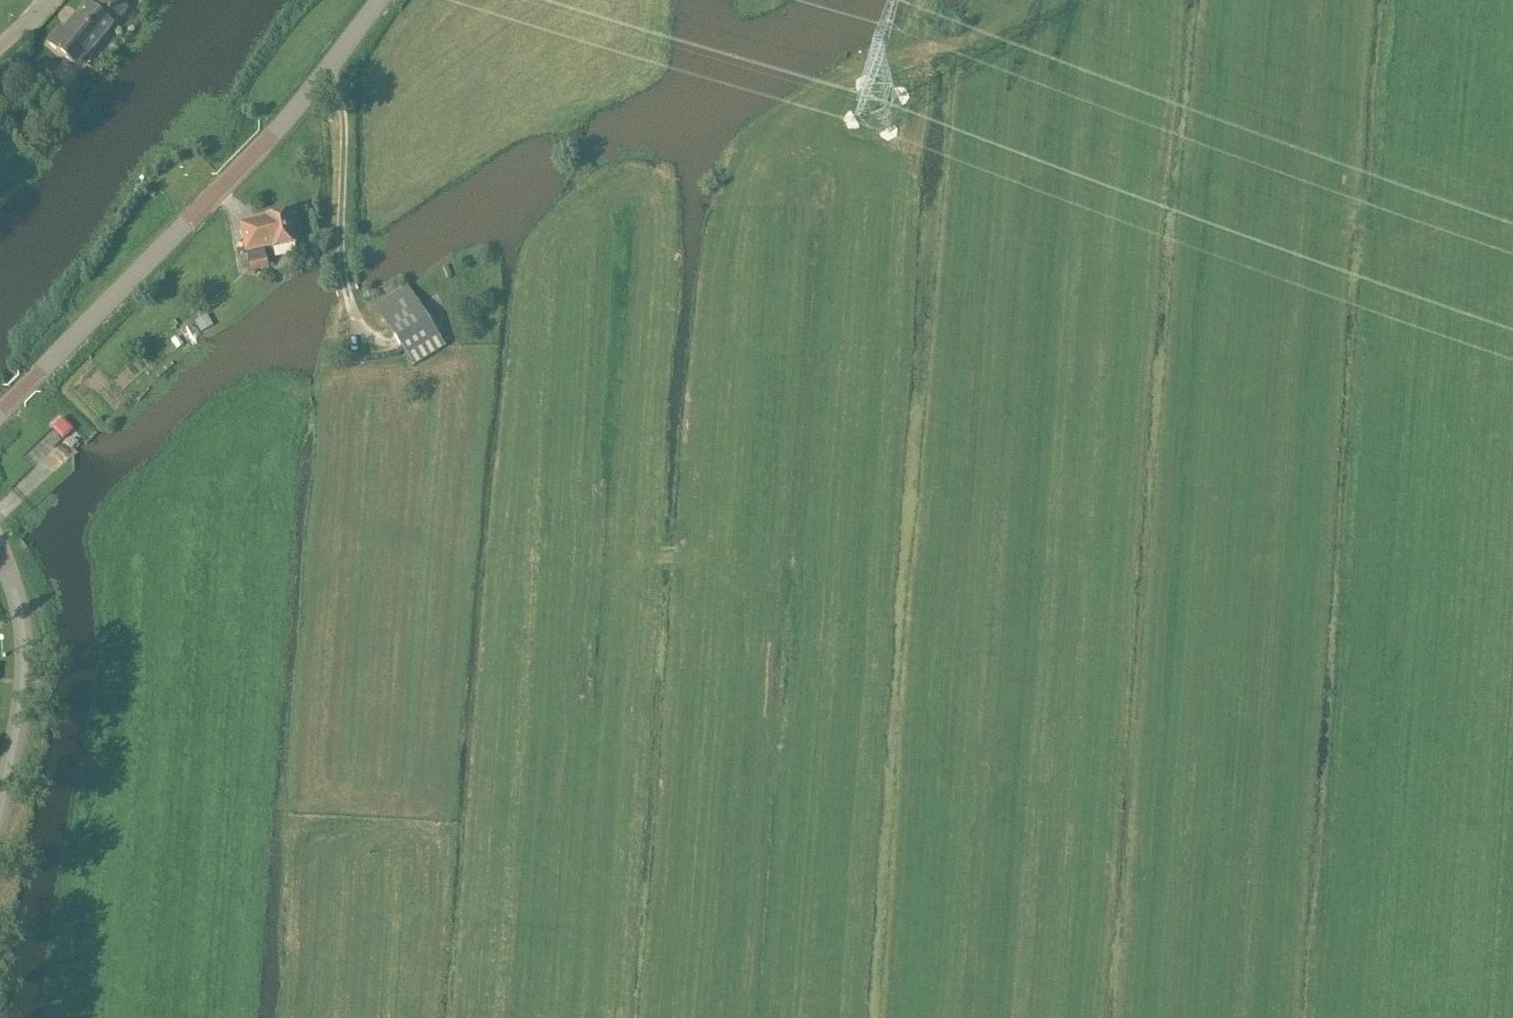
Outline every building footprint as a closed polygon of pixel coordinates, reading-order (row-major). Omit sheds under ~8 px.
[(87,51),(89,52),(125,9),(124,8),(130,0),(90,0),(87,4),(86,2),(64,29),(61,26),(47,43),(73,64),(85,49),(87,51)] [(290,211),(266,216),(267,219),(242,224),(247,250),(272,245),(272,249),(297,244),(290,211)] [(239,256),(242,267),(249,266),(248,261),(247,254),(239,256)] [(267,257),(248,261),(249,266),(250,272),(270,268),(267,257)] [(412,366),(445,345),(413,294),(380,314),(412,366)] [(195,322),(202,333),(214,326),(208,315),(197,321),(195,322)] [(52,428),(64,440),(74,429),(63,418),(52,428)]
